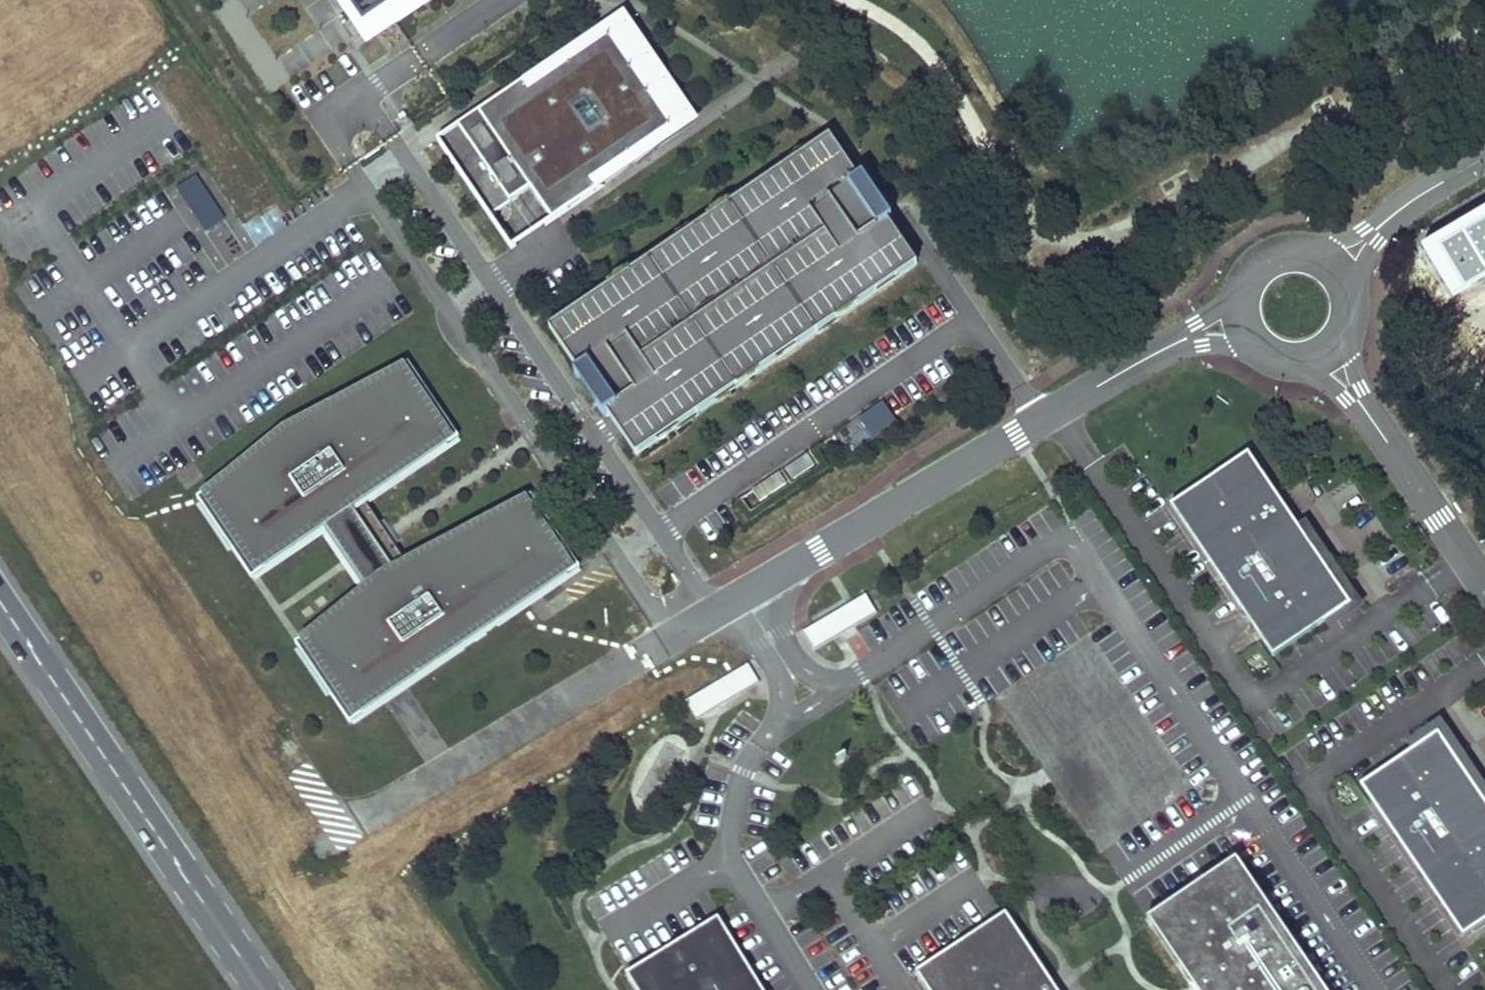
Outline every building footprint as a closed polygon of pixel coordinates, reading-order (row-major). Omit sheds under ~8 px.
[(368,40),(396,21),(382,0),(341,0),(368,40)] [(396,21),(427,0),(382,0),(396,21)] [(538,85),(533,76),(440,141),(511,248),(606,185),(601,177),(674,129),(611,36),(538,85)] [(830,137),(567,316),(595,356),(590,360),(620,403),(623,400),(634,416),(653,443),(916,265),(903,245),(888,222),(891,220),(863,177),(859,180),(830,137)] [(204,233),(224,219),(195,177),(175,190),(204,233)] [(459,436),(409,361),(283,427),(198,496),(252,576),(325,527),(364,586),(296,641),(350,721),(580,565),(531,493),(412,556),(394,530),(371,495),(459,436)] [(884,405),(840,431),(853,453),(896,427),(884,405)] [(807,453),(786,467),(793,478),(814,463),(807,453)] [(1347,606),(1296,530),(1299,528),(1249,454),(1171,506),(1273,657),(1326,621),(1325,620),(1347,606)] [(876,613),(865,596),(824,621),(804,633),(814,650),(853,627),(876,613)] [(759,684),(748,666),(686,704),(697,722),(759,684)] [(1435,737),(1414,752),(1413,750),(1361,786),(1462,938),(1484,922),(1484,811),(1435,737)] [(653,765),(664,776),(682,758),(672,747),(653,765)] [(1238,858),(1148,917),(1197,989),(1326,989),(1238,858)] [(1006,914),(916,973),(927,989),(1057,989),(1056,989),(1006,914)] [(718,917),(627,973),(637,989),(763,989),(718,917)]
